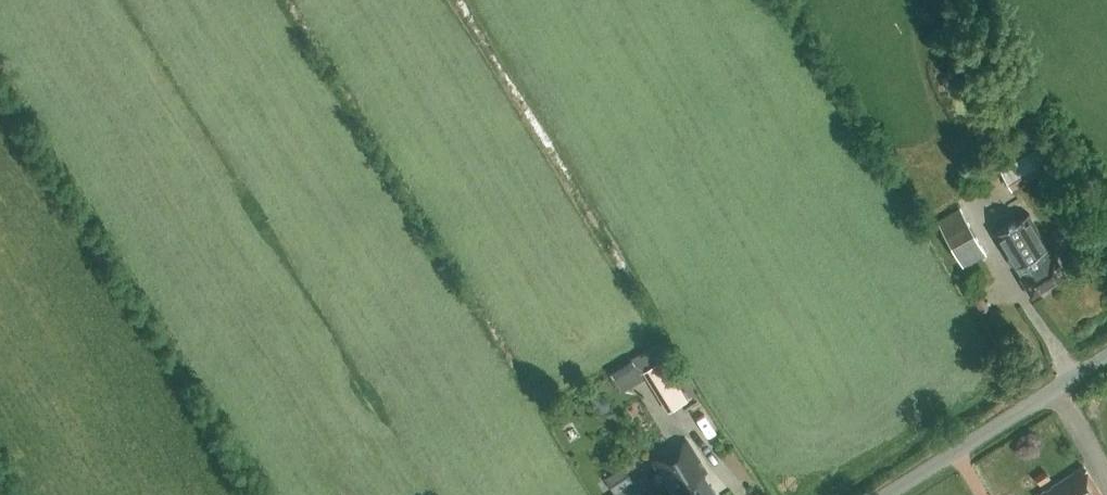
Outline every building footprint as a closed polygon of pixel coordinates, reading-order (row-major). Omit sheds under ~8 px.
[(1011,190),(1057,163),(1045,144),(999,171),(1011,190)] [(963,267),(986,254),(960,208),(937,221),(963,267)] [(1031,297),(1067,276),(1049,245),(1048,245),(1029,213),(995,233),(1015,268),(1015,269),(1031,297)] [(989,309),(982,297),(975,302),(982,313),(989,309)] [(643,374),(664,361),(668,359),(659,345),(632,361),(641,376),(643,374)] [(690,403),(664,361),(643,374),(668,416),(690,403)] [(598,397),(595,398),(594,400),(592,402),(592,405),(592,408),(593,410),(595,412),(598,414),(600,414),(603,414),(606,412),(608,410),(609,408),(609,405),(609,403),(608,400),(606,398),(603,397),(601,396),(598,397)] [(703,478),(707,475),(687,441),(653,461),(660,472),(659,473),(672,494),(714,494),(703,478)] [(1085,465),(1037,494),(1103,494),(1085,465)] [(634,483),(624,466),(606,477),(616,494),(614,494),(641,494),(634,483)] [(1040,484),(1049,478),(1045,471),(1036,477),(1040,484)]
